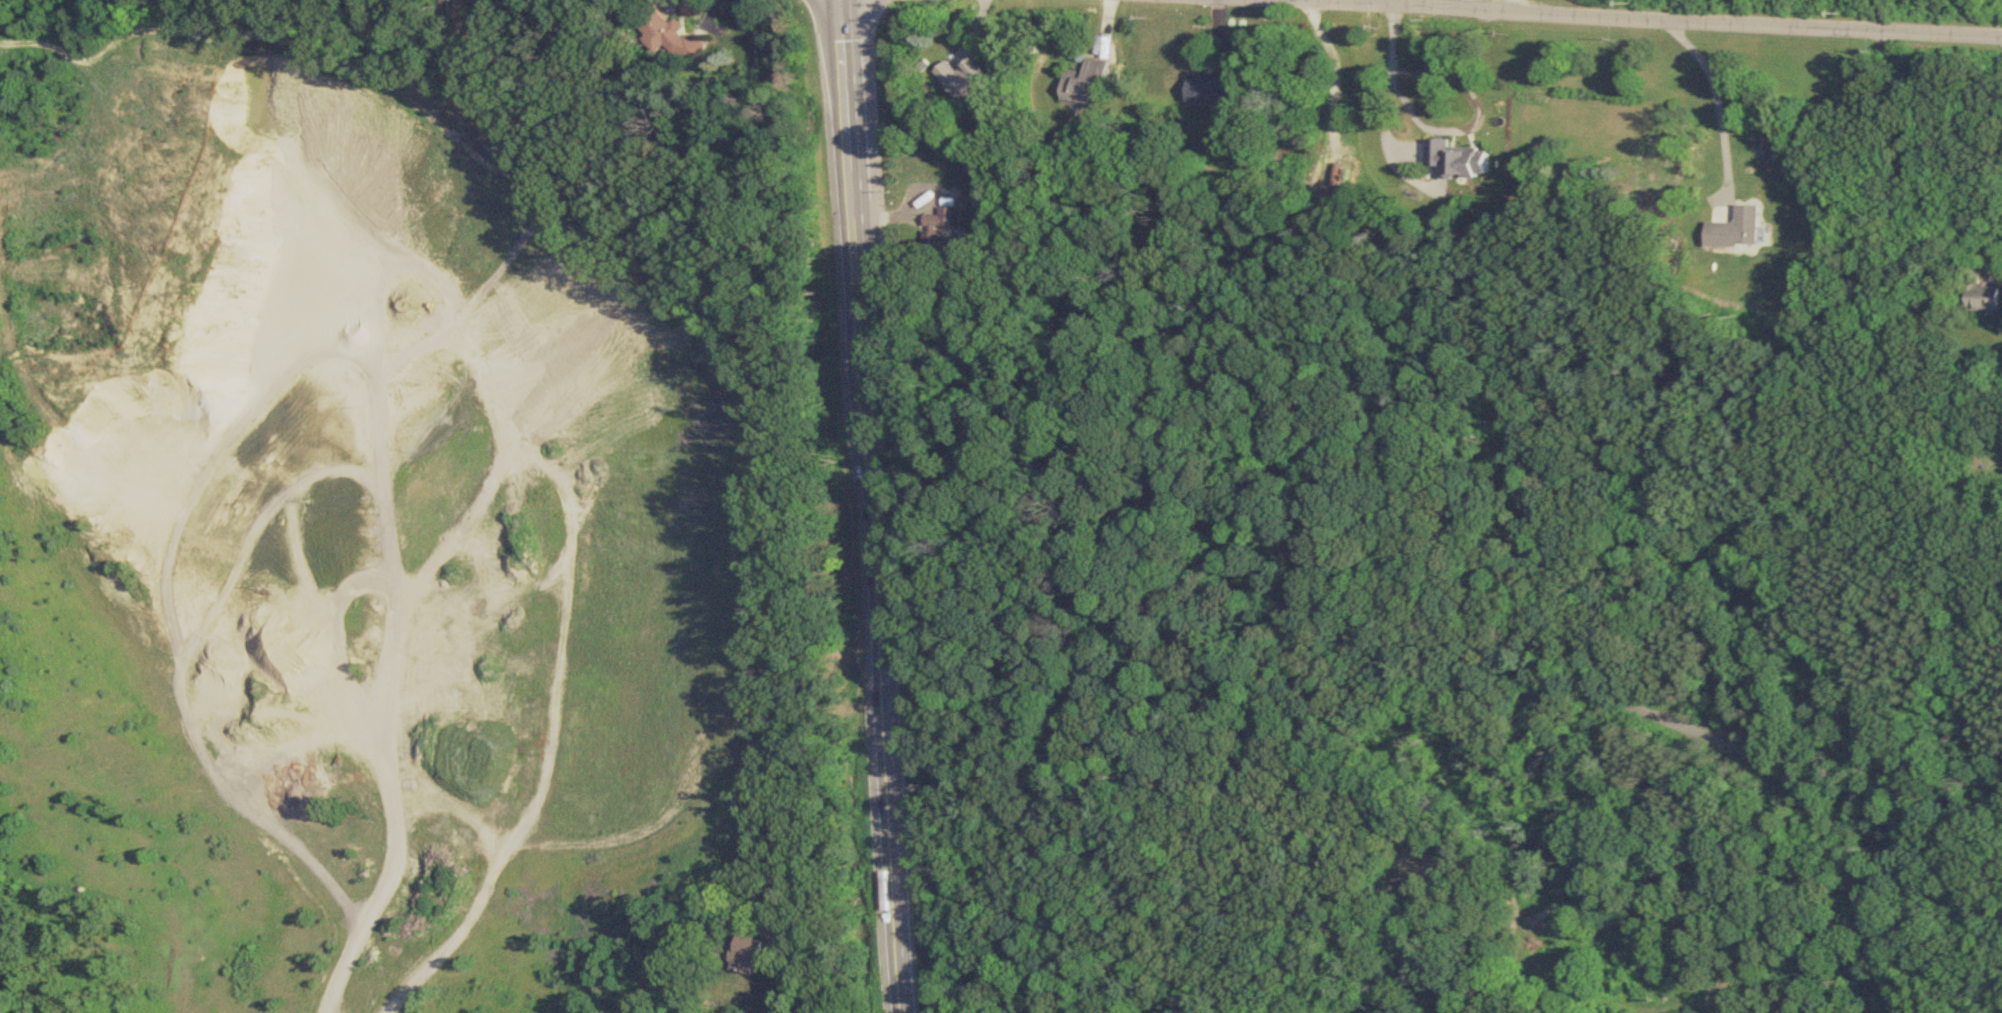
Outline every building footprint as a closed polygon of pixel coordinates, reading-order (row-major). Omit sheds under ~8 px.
[(704,62),(712,45),(686,33),(689,25),(657,10),(645,34),(704,62)] [(938,73),(967,106),(996,82),(976,59),(961,72),(952,61),(938,73)] [(1069,72),(1065,101),(1104,107),(1111,63),(1090,59),(1087,75),(1069,72)] [(1242,106),(1243,73),(1223,71),(1223,78),(1192,77),(1191,104),(1242,106)] [(1433,141),(1433,167),(1453,167),(1452,178),(1493,178),(1494,151),(1456,150),(1456,141),(1433,141)] [(1709,224),(1709,247),(1762,248),(1762,207),(1738,207),(1738,224),(1709,224)] [(960,209),(942,209),(942,216),(929,216),(929,230),(960,230),(960,209)] [(1983,286),(1983,269),(1966,269),(1966,312),(2001,312),(2001,286),(1983,286)] [(753,976),(757,960),(764,962),(769,944),(739,935),(729,969),(753,976)]
